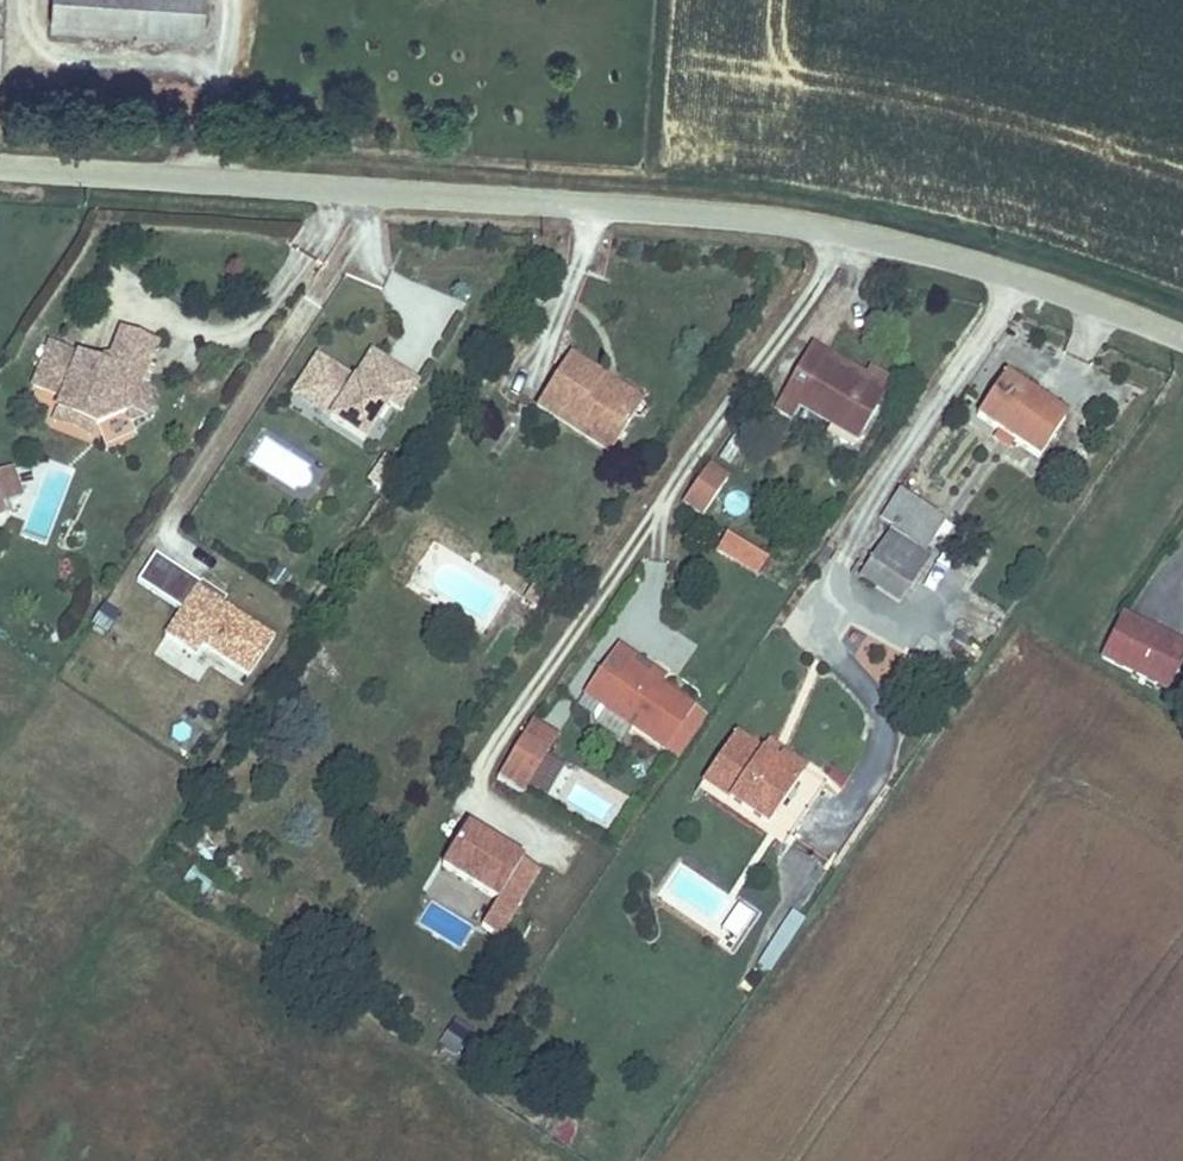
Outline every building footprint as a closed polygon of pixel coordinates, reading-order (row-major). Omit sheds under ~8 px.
[(200,48),(203,0),(51,0),(48,38),(200,48)] [(99,367),(43,340),(24,380),(51,393),(46,406),(80,422),(112,412),(117,422),(142,414),(131,384),(149,347),(116,331),(99,367)] [(795,400),(809,409),(833,373),(828,370),(822,366),(825,359),(808,348),(768,408),(781,415),(795,400)] [(359,387),(373,366),(365,360),(351,381),(359,387)] [(584,389),(591,379),(562,360),(526,412),(595,457),(623,413),(584,389)] [(833,373),(837,366),(833,364),(828,370),(833,373)] [(346,388),(308,365),(291,393),(327,415),(321,426),(356,448),(379,412),(390,418),(409,389),(373,366),(359,387),(351,381),(346,388)] [(847,373),(837,366),(833,373),(845,381),(847,373)] [(833,373),(809,409),(853,437),(874,400),(845,381),(833,373)] [(629,403),(591,379),(584,389),(623,413),(629,403)] [(1005,380),(977,418),(1038,458),(1062,424),(1026,399),(1029,394),(1005,380)] [(284,404),(321,426),(327,415),(291,393),(284,404)] [(76,433),(80,422),(46,406),(41,416),(76,433)] [(0,468),(0,496),(18,490),(9,465),(0,468)] [(696,519),(719,485),(699,471),(676,506),(696,519)] [(904,501),(888,523),(924,548),(939,525),(904,501)] [(878,550),(920,575),(930,559),(887,535),(878,550)] [(715,554),(756,580),(768,563),(726,536),(715,554)] [(899,605),(920,575),(878,550),(859,578),(899,605)] [(246,688),(279,636),(152,558),(135,585),(178,611),(151,655),(197,682),(208,665),(246,688)] [(1129,609),(1106,651),(1169,678),(1182,650),(1182,636),(1129,609)] [(606,715),(634,671),(627,666),(626,660),(615,651),(584,700),(606,715)] [(692,710),(634,671),(606,715),(660,753),(692,710)] [(495,782),(520,798),(555,744),(530,727),(495,782)] [(772,771),(754,758),(728,741),(700,785),(786,842),(826,787),(782,756),(772,771)] [(763,743),(754,758),(772,771),(782,756),(763,743)] [(439,876),(494,908),(481,930),(502,942),(542,873),(466,830),(439,876)] [(456,1024),(440,1048),(460,1060),(475,1036),(456,1024)]
